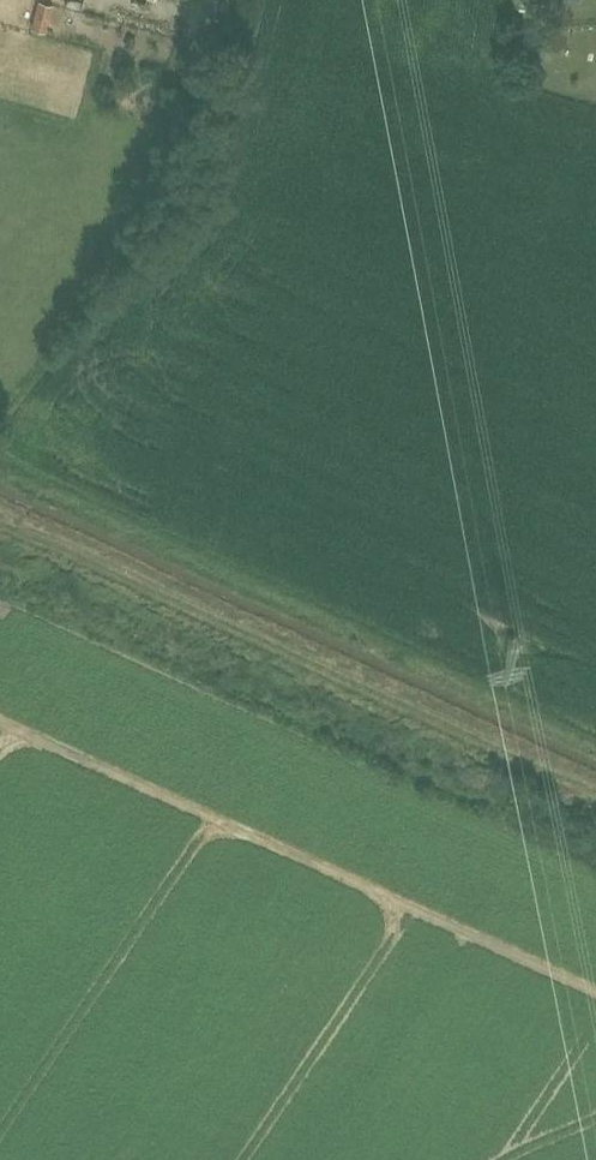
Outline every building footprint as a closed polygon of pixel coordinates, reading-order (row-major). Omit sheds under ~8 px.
[(60,2),(54,0),(44,0),(36,25),(50,29),(60,2)]
